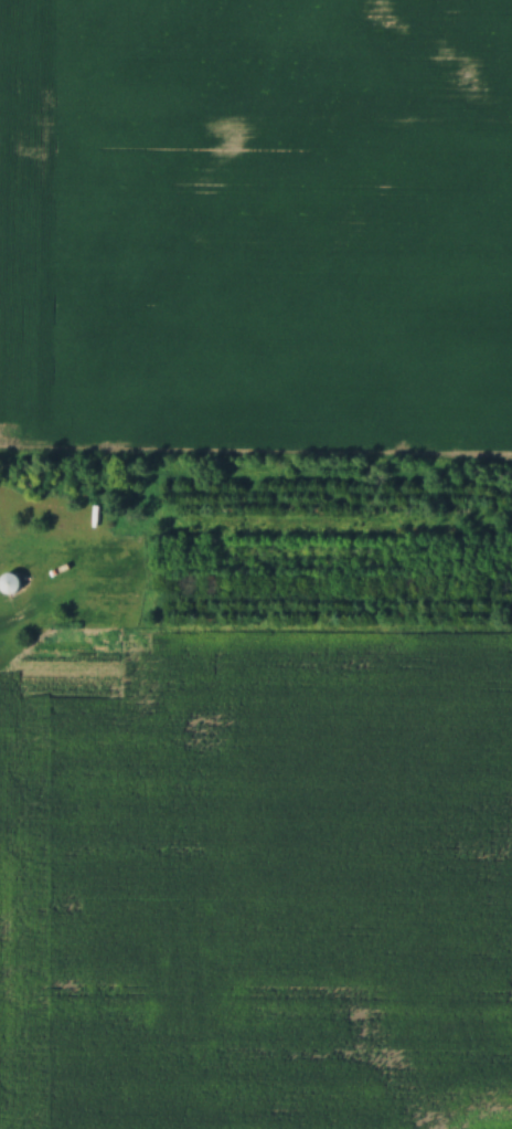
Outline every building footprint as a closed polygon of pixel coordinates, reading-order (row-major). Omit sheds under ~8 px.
[(1,594),(22,594),(22,575),(1,575),(1,594)]
